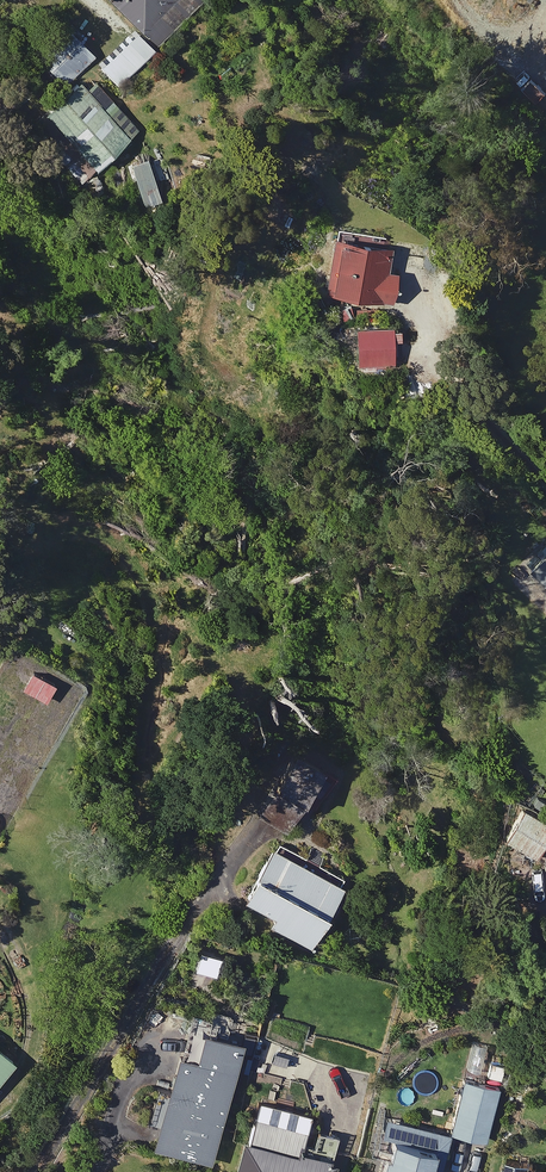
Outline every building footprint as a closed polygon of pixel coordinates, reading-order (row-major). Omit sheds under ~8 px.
[(139,27),(151,38),(169,20),(156,8),(164,0),(110,0),(139,27)] [(93,56),(57,17),(26,46),(62,85),(93,56)] [(140,63),(121,42),(97,64),(117,85),(140,63)] [(106,109),(78,77),(42,109),(77,149),(95,133),(88,126),(106,109)] [(84,157),(62,137),(49,151),(71,171),(84,157)] [(387,241),(333,233),(325,289),(387,298),(392,268),(383,267),(387,241)] [(389,327),(353,325),(351,359),(387,360),(389,327)] [(542,540),(521,561),(536,576),(526,587),(544,605),(545,603),(545,544),(542,540)] [(334,771),(294,748),(268,792),(308,815),(334,771)] [(517,806),(500,837),(534,857),(545,835),(545,822),(517,806)] [(339,881),(266,840),(237,892),(270,910),(265,920),(305,942),(339,881)] [(217,949),(193,943),(187,963),(211,969),(217,949)] [(236,1031),(197,1022),(191,1049),(171,1044),(147,1143),(207,1157),(236,1031)] [(0,1049),(0,1072),(11,1058),(0,1049)] [(503,1058),(485,1054),(480,1076),(497,1080),(503,1058)] [(444,1129),(379,1113),(378,1118),(372,1116),(364,1147),(380,1151),(374,1171),(436,1171),(447,1130),(482,1139),(495,1084),(457,1075),(444,1129)] [(250,1112),(245,1135),(239,1133),(229,1171),(327,1171),(331,1156),(296,1147),(302,1125),(250,1112)] [(533,1162),(532,1170),(494,1164),(492,1171),(545,1171),(545,1164),(533,1162)]
